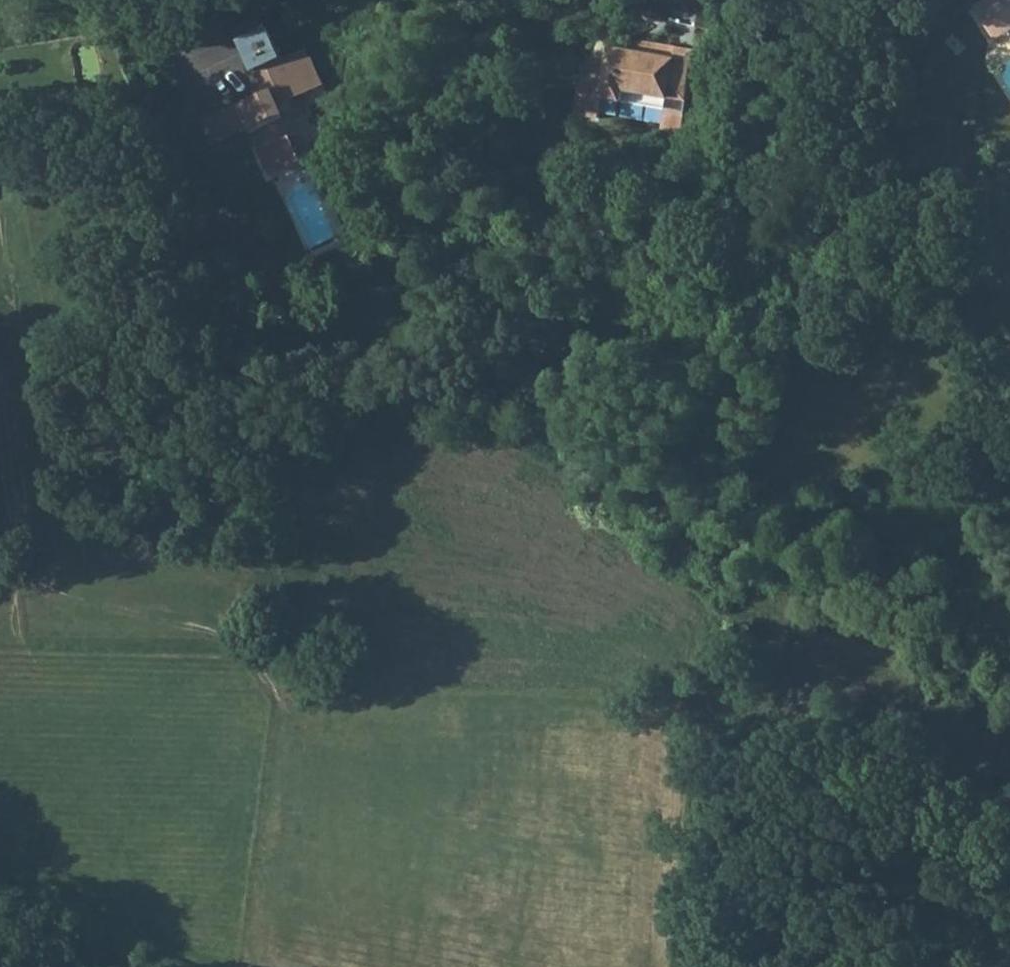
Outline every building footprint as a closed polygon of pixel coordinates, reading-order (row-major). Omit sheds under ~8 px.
[(986,29),(1006,16),(1009,22),(1009,0),(990,0),(974,11),(986,29)] [(986,29),(995,43),(1009,34),(1009,22),(1006,16),(986,29)] [(201,122),(212,145),(249,128),(269,172),(314,152),(291,100),(323,85),(305,47),(281,58),(267,30),(241,42),(264,93),(201,122)] [(630,45),(628,52),(642,56),(643,49),(630,45)] [(642,56),(628,52),(627,56),(609,52),(597,103),(660,117),(655,136),(680,142),(686,91),(688,67),(691,59),(643,49),(642,56)]
